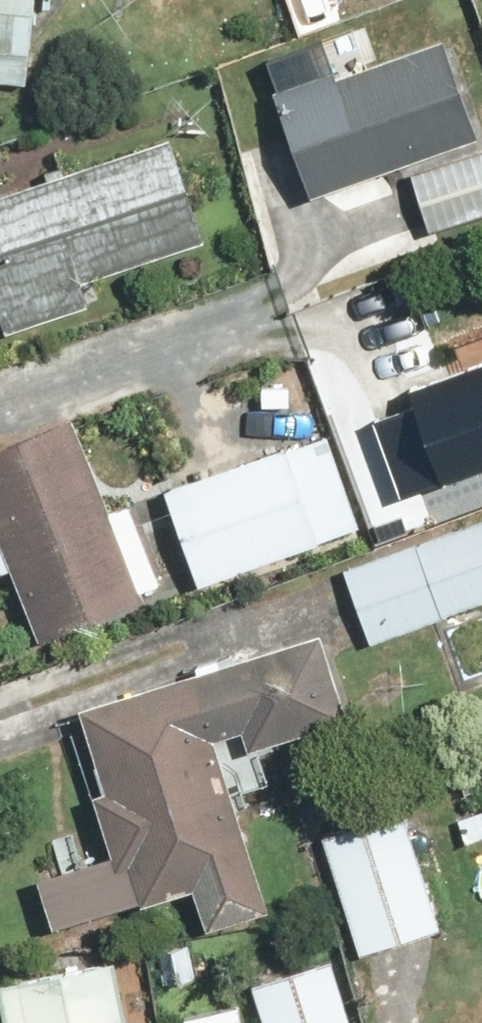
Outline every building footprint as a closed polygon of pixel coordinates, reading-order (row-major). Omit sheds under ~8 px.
[(35,83),(42,0),(0,0),(0,80),(35,83)] [(481,141),(481,106),(458,39),(350,78),(347,69),(287,90),(325,197),(481,141)] [(0,197),(0,282),(19,337),(104,308),(96,285),(217,245),(180,137),(0,197)] [(413,496),(481,471),(481,367),(424,388),(430,404),(386,419),(413,496)] [(84,417),(0,451),(0,578),(25,568),(52,637),(156,596),(153,589),(171,582),(139,505),(122,511),(84,417)] [(177,490),(210,584),(372,527),(338,433),(177,490)] [(353,567),(382,646),(481,610),(481,521),(353,567)] [(335,633),(91,707),(152,906),(208,889),(220,929),(283,910),(231,740),(255,733),(261,753),(362,722),(335,633)] [(414,811),(328,835),(361,957),(448,933),(414,811)] [(10,982),(17,1022),(161,1022),(148,956),(10,982)] [(268,997),(194,1017),(195,1022),(364,1022),(346,960),(264,983),(268,997)]
